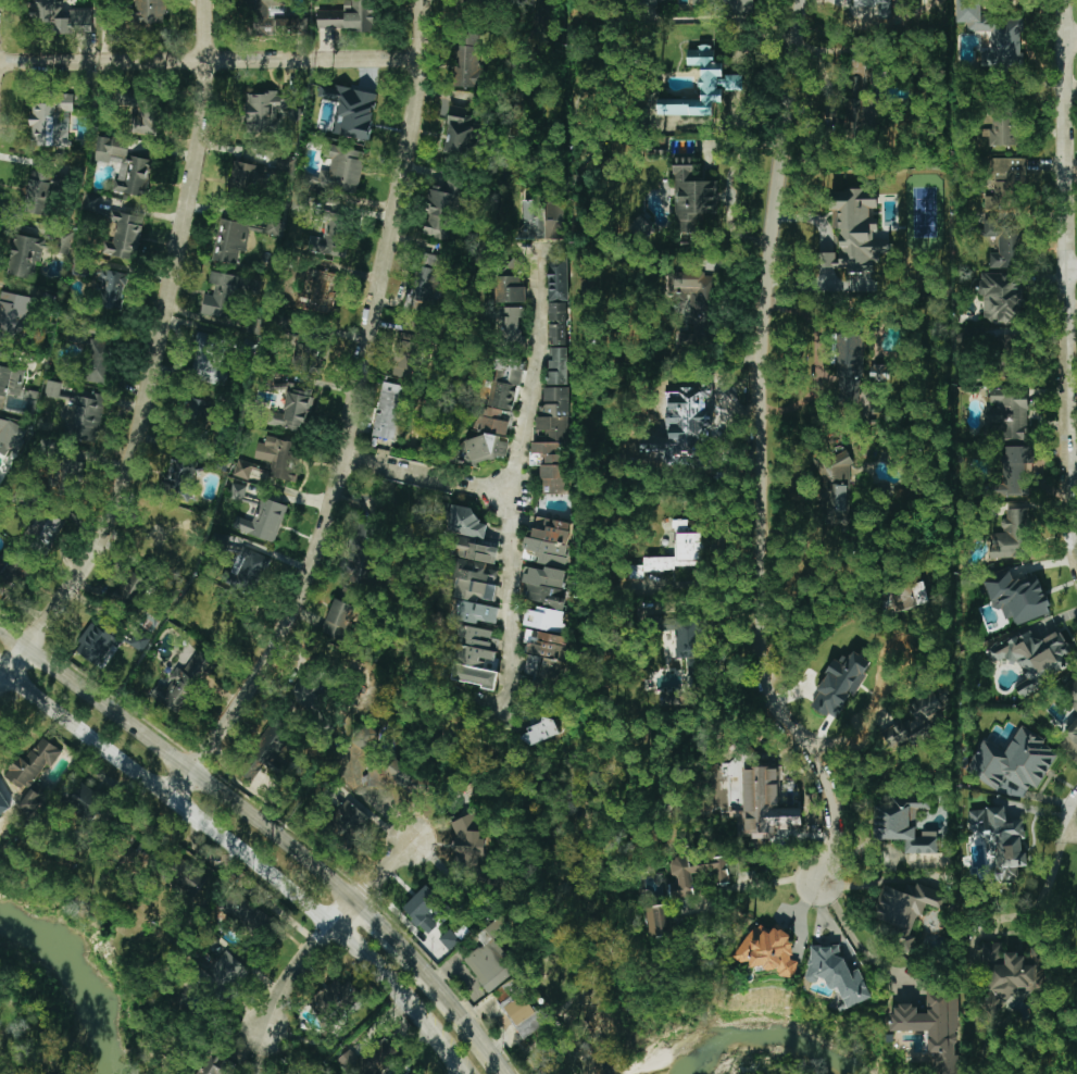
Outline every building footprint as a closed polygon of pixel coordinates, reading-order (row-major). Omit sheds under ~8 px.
[(92,8),(58,8),(58,0),(30,0),(30,18),(55,18),(54,30),(91,32),(92,8)] [(166,0),(136,0),(137,24),(166,23),(166,0)] [(374,30),(374,24),(380,24),(380,10),(373,10),(373,0),(351,0),(344,0),(344,10),(318,10),(318,30),(374,30)] [(640,14),(659,14),(658,0),(640,0),(640,14)] [(693,5),(717,5),(717,15),(753,14),(753,0),(693,0),(693,5)] [(857,20),(881,24),(884,0),(859,0),(857,20)] [(1020,16),(982,19),(981,0),(957,0),(958,23),(967,22),(968,32),(989,31),(991,52),(981,53),(982,70),(1024,66),(1020,16)] [(480,88),(482,34),(457,33),(455,87),(480,88)] [(700,99),(658,99),(658,116),(712,116),(712,102),(722,102),(722,90),(742,90),(742,75),(722,75),(722,62),(713,62),(713,47),(687,47),(687,65),(700,65),(700,99)] [(867,92),(866,58),(848,58),(849,93),(867,92)] [(335,135),(370,140),(376,93),(319,84),(318,98),(340,101),(335,135)] [(245,92),(246,132),(281,132),(281,117),(277,117),(277,109),(296,109),(296,92),(245,92)] [(72,93),(55,93),(55,103),(30,102),(29,145),(71,147),(72,93)] [(160,103),(139,101),(136,134),(156,136),(160,103)] [(486,124),(467,120),(469,109),(452,106),(444,153),(469,157),(472,139),(483,141),(486,124)] [(990,147),(1016,145),(1015,109),(988,110),(990,147)] [(113,191),(147,197),(152,160),(127,155),(129,140),(98,135),(93,160),(118,163),(113,191)] [(364,150),(326,146),(325,158),(331,158),(330,171),(320,170),(319,175),(298,174),(297,190),(359,196),(364,150)] [(293,176),(296,157),(279,154),(275,173),(293,176)] [(1024,158),(993,158),(993,196),(984,196),(984,211),(1024,212),(1024,158)] [(229,187),(271,192),(274,168),(232,163),(229,187)] [(718,214),(718,181),(696,181),(696,165),(676,166),(676,234),(702,234),(702,214),(718,214)] [(57,174),(30,171),(25,212),(51,215),(57,174)] [(453,240),(460,180),(448,179),(447,187),(432,185),(426,237),(453,240)] [(831,192),(835,229),(837,229),(840,252),(819,254),(821,271),(846,268),(848,290),(874,288),(871,262),(880,261),(879,254),(890,253),(889,239),(877,241),(875,218),(870,219),(869,209),(878,208),(876,187),(831,192)] [(97,211),(100,196),(86,192),(83,208),(97,211)] [(521,239),(544,238),(543,208),(537,208),(537,200),(519,200),(521,239)] [(548,239),(570,239),(569,200),(547,200),(548,239)] [(145,217),(117,211),(111,241),(103,239),(100,253),(136,261),(145,217)] [(318,252),(344,257),(351,216),(325,212),(318,252)] [(630,230),(647,238),(654,225),(637,217),(630,230)] [(249,224),(221,219),(212,260),(241,266),(249,224)] [(989,268),(1022,269),(1023,223),(984,222),(984,237),(999,237),(998,253),(989,253),(989,268)] [(8,274),(33,278),(35,261),(40,262),(42,249),(68,253),(73,232),(59,229),(57,240),(14,234),(8,274)] [(445,257),(418,251),(407,307),(435,312),(445,257)] [(569,301),(569,260),(548,260),(549,301),(569,301)] [(126,273),(102,270),(97,307),(121,310),(126,273)] [(242,276),(211,270),(208,285),(215,286),(213,295),(205,294),(201,314),(234,320),(242,276)] [(312,312),(333,313),(336,272),(315,271),(312,312)] [(984,295),(984,324),(1020,324),(1021,274),(980,273),(980,295),(984,295)] [(672,300),(682,301),(682,294),(691,295),(690,328),(716,328),(717,276),(673,274),(672,300)] [(526,303),(526,287),(520,287),(520,276),(497,276),(497,302),(526,303)] [(1,290),(0,295),(0,339),(30,347),(35,330),(27,329),(35,298),(1,290)] [(567,345),(568,303),(549,303),(548,345),(567,345)] [(525,307),(500,308),(501,352),(523,352),(522,318),(525,318),(525,307)] [(418,380),(427,325),(411,322),(409,334),(398,333),(391,375),(418,380)] [(213,359),(218,336),(199,332),(190,379),(224,386),(229,362),(213,359)] [(319,375),(323,336),(298,334),(294,372),(319,375)] [(679,344),(690,345),(691,335),(679,334),(679,344)] [(863,335),(839,334),(837,401),(861,402),(863,335)] [(105,385),(114,344),(90,337),(80,379),(105,385)] [(567,385),(568,348),(549,347),(548,384),(567,385)] [(11,357),(0,355),(0,365),(10,366),(11,357)] [(488,406),(515,411),(525,362),(498,357),(488,406)] [(60,398),(61,382),(46,380),(45,396),(60,398)] [(372,435),(395,440),(405,386),(383,382),(377,412),(376,412),(372,435)] [(305,432),(313,390),(288,386),(284,411),(275,409),(272,426),(305,432)] [(567,387),(540,388),(540,429),(546,429),(546,442),(531,442),(531,465),(542,465),(542,494),(568,494),(567,387)] [(1027,388),(990,388),(990,406),(985,406),(985,423),(1000,423),(1000,440),(1027,440),(1027,388)] [(63,435),(98,440),(105,396),(71,390),(63,435)] [(212,419),(215,396),(192,393),(190,417),(212,419)] [(472,464),(501,457),(506,458),(509,438),(508,433),(509,422),(501,421),(503,409),(482,406),(478,430),(466,440),(472,464)] [(15,458),(27,429),(0,417),(0,451),(15,458)] [(254,459),(272,462),(270,478),(295,482),(301,442),(266,437),(265,443),(257,442),(254,459)] [(1034,463),(1034,446),(1001,447),(1002,496),(1028,496),(1027,463),(1034,463)] [(208,463),(174,451),(161,487),(186,497),(196,467),(205,471),(208,463)] [(849,485),(850,457),(826,456),(826,485),(849,485)] [(233,475),(248,480),(253,464),(238,460),(233,475)] [(231,499),(244,501),(247,486),(233,483),(231,499)] [(826,488),(830,514),(849,511),(845,485),(826,488)] [(486,537),(487,524),(476,523),(478,509),(447,505),(446,518),(450,519),(449,533),(486,537)] [(990,531),(991,557),(1031,556),(1029,508),(1007,509),(1007,521),(1000,521),(1001,530),(990,531)] [(522,549),(539,552),(537,563),(564,567),(571,523),(535,517),(532,538),(524,537),(522,549)] [(675,557),(644,558),(644,566),(634,566),(635,578),(644,577),(643,572),(674,570),(674,566),(703,565),(702,533),(688,534),(688,519),(674,520),(675,557)] [(366,585),(380,527),(358,522),(344,580),(366,585)] [(498,545),(457,540),(455,558),(496,562),(498,545)] [(20,554),(0,571),(0,575),(11,588),(32,571),(20,554)] [(459,559),(451,595),(495,604),(499,586),(494,585),(498,568),(459,559)] [(566,571),(525,566),(523,583),(525,584),(523,603),(563,607),(566,571)] [(1015,626),(1052,612),(1035,570),(1015,578),(1011,567),(983,578),(994,609),(1000,607),(1005,619),(1012,617),(1015,626)] [(124,604),(146,583),(134,572),(112,592),(124,604)] [(929,604),(925,583),(883,593),(887,613),(929,604)] [(356,606),(334,598),(322,632),(344,640),(356,606)] [(496,625),(499,607),(458,601),(456,618),(496,625)] [(526,609),(523,625),(561,634),(566,613),(536,605),(535,611),(526,609)] [(118,629),(92,617),(77,654),(103,665),(118,629)] [(702,675),(704,619),(677,618),(676,658),(687,659),(687,675),(702,675)] [(450,681),(496,688),(499,671),(492,670),(498,631),(459,625),(450,681)] [(1030,630),(987,650),(994,666),(1016,656),(1027,680),(1015,685),(1019,694),(1070,671),(1063,657),(1071,653),(1061,629),(1035,641),(1030,630)] [(522,676),(558,682),(561,659),(565,659),(569,637),(529,630),(522,676)] [(149,696),(181,715),(214,661),(196,649),(183,672),(176,667),(164,687),(158,683),(149,696)] [(870,660),(852,653),(849,661),(833,655),(812,709),(838,719),(849,692),(857,695),(870,660)] [(306,712),(329,671),(311,661),(288,702),(306,712)] [(1059,690),(1076,709),(1076,672),(1059,690)] [(660,706),(679,705),(678,690),(659,692),(660,706)] [(907,704),(915,719),(897,723),(882,731),(884,740),(888,748),(922,741),(921,736),(943,724),(940,710),(944,708),(941,703),(938,691),(926,694),(907,704)] [(1076,745),(1076,715),(1062,730),(1076,745)] [(559,734),(552,718),(521,731),(527,747),(559,734)] [(255,765),(286,772),(289,762),(281,760),(288,734),(282,732),(284,724),(267,720),(255,765)] [(379,731),(360,724),(341,779),(365,788),(369,777),(363,775),(379,731)] [(1059,749),(1019,728),(1007,752),(983,739),(966,772),(1021,802),(1030,785),(1038,789),(1059,749)] [(8,778),(28,791),(16,808),(32,817),(50,791),(35,780),(47,763),(51,766),(62,750),(37,734),(8,778)] [(780,809),(781,767),(744,767),(743,837),(775,838),(775,830),(802,830),(802,809),(780,809)] [(9,808),(0,792),(0,813),(9,808)] [(361,806),(359,809),(346,800),(330,822),(356,841),(375,816),(361,806)] [(875,840),(905,840),(905,854),(937,854),(937,832),(918,832),(918,824),(917,824),(917,809),(930,809),(930,802),(875,801),(875,840)] [(968,811),(971,832),(979,831),(980,838),(988,837),(995,882),(1019,878),(1017,867),(1026,866),(1022,838),(1026,837),(1023,820),(1007,822),(1005,805),(968,811)] [(451,823),(464,852),(457,855),(462,866),(458,868),(464,881),(493,868),(470,815),(451,823)] [(727,857),(691,861),(690,855),(671,858),(674,883),(669,884),(671,900),(695,897),(692,875),(715,872),(717,885),(730,884),(727,857)] [(168,879),(193,897),(209,875),(184,858),(168,879)] [(882,886),(873,918),(895,924),(889,944),(913,951),(916,937),(910,935),(916,914),(923,916),(926,904),(943,909),(947,893),(916,884),(914,894),(882,886)] [(429,935),(453,910),(426,885),(403,910),(429,935)] [(278,927),(237,891),(220,910),(252,938),(258,931),(267,939),(278,927)] [(648,936),(670,935),(669,905),(647,906),(648,936)] [(475,935),(482,945),(463,960),(488,992),(518,970),(491,935),(507,923),(501,915),(475,935)] [(733,957),(739,961),(747,962),(754,966),(765,967),(767,969),(779,970),(778,976),(796,977),(797,961),(790,960),(792,937),(782,930),(773,929),(771,932),(763,927),(754,926),(733,957)] [(439,939),(450,951),(461,941),(450,929),(439,939)] [(1045,989),(1045,948),(1026,948),(1026,957),(1017,957),(1017,952),(1003,952),(1003,943),(983,943),(983,968),(989,968),(989,992),(1000,992),(1000,999),(1018,999),(1017,989),(1045,989)] [(872,998),(860,970),(849,970),(840,948),(840,944),(833,946),(808,947),(809,981),(815,981),(824,977),(829,989),(839,989),(847,1009),(872,998)] [(253,974),(227,950),(213,964),(206,958),(193,973),(226,1003),(253,974)] [(493,991),(522,1039),(545,1025),(516,977),(493,991)] [(309,998),(322,1022),(362,999),(351,981),(342,986),(339,981),(309,998)] [(927,993),(927,1013),(917,1013),(918,1005),(892,1005),(891,1031),(931,1031),(930,1073),(957,1073),(958,993),(927,993)] [(349,1073),(380,1073),(401,1058),(386,1037),(358,1059),(350,1049),(337,1059),(349,1073)] [(236,1065),(212,1051),(200,1073),(231,1073),(236,1065)]
